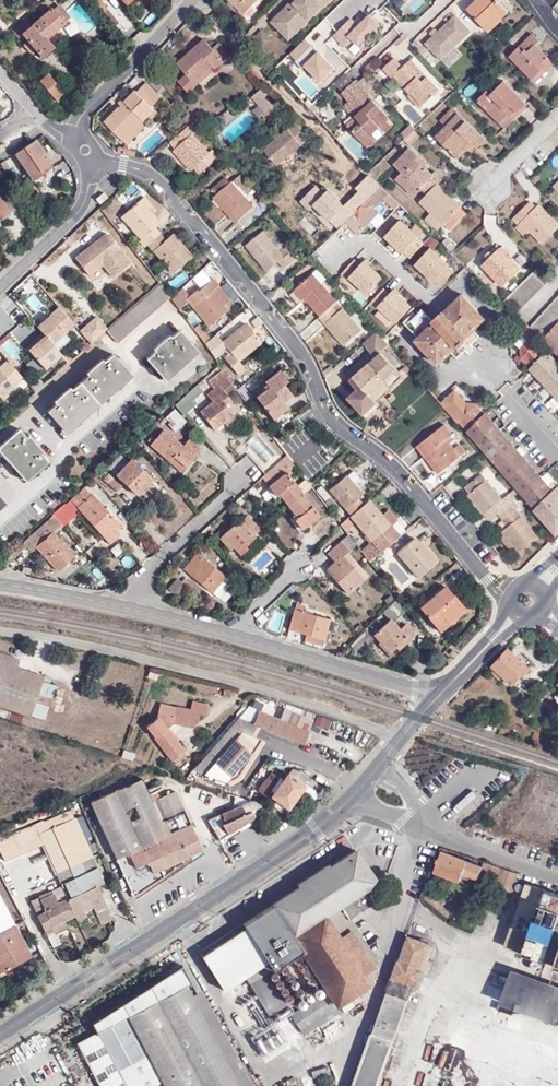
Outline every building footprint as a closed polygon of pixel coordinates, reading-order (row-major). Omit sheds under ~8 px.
[(258,0),(229,0),(245,14),(258,0)] [(292,8),(290,6),(289,5),(276,18),(288,31),(291,28),(296,33),(306,23),(329,0),(298,0),(293,4),(295,5),(292,8)] [(356,3),(372,19),(392,0),(359,0),(356,3)] [(467,10),(484,28),(498,15),(501,18),(508,12),(497,0),(496,0),(494,2),(492,0),(477,0),(467,10)] [(35,49),(42,57),(52,48),(45,40),(55,31),(63,24),(50,9),(21,33),(27,40),(35,49)] [(433,37),(426,44),(440,59),(469,30),(455,15),(438,32),(433,37)] [(501,18),(498,15),(484,28),(488,32),(501,19),(501,18)] [(291,28),(288,31),(276,18),(271,22),(288,40),(296,33),(291,28)] [(52,48),(62,39),(55,31),(45,40),(52,48)] [(535,45),(539,41),(532,34),(509,55),(533,80),(544,69),(546,71),(554,64),(535,45)] [(23,44),(30,53),(35,49),(27,40),(23,44)] [(196,83),(213,67),(216,69),(231,55),(220,43),(213,49),(204,40),(178,64),(187,74),(179,81),(190,93),(198,85),(196,83)] [(307,50),(321,65),(329,57),(330,56),(316,41),(307,50)] [(427,51),(423,47),(417,52),(422,57),(427,51)] [(420,108),(439,91),(426,77),(421,83),(418,79),(420,76),(407,63),(403,67),(395,58),(383,69),(391,78),(394,76),(410,94),(408,96),(420,108)] [(216,69),(213,67),(196,83),(198,85),(216,69)] [(58,100),(65,93),(47,72),(40,79),(58,100)] [(372,135),(379,128),(383,131),(390,125),(383,118),(386,115),(355,81),(342,94),(349,101),(360,113),(354,118),(347,126),(367,146),(375,139),(372,135)] [(518,112),(526,104),(504,81),(490,94),(486,90),(476,100),(499,123),(508,114),(510,116),(516,110),(518,112)] [(122,105),(106,122),(122,137),(141,118),(144,120),(155,109),(152,106),(159,100),(144,85),(138,91),(136,91),(125,102),(122,105)] [(252,97),(267,115),(276,108),(260,90),(252,97)] [(349,101),(343,106),(354,118),(360,113),(349,101)] [(478,147),(484,140),(452,108),(439,121),(445,127),(435,137),(454,156),(467,143),(471,145),(474,142),(478,147)] [(128,143),(159,112),(155,109),(144,120),(141,118),(122,137),(128,143)] [(296,122),(289,128),(264,149),(277,164),(302,144),(309,138),(296,122)] [(383,131),(379,128),(372,135),(375,139),(383,131)] [(174,150),(192,169),(196,165),(202,160),(208,166),(214,160),(191,134),(190,135),(184,129),(170,143),(175,149),(174,150)] [(405,134),(407,142),(418,139),(416,131),(405,134)] [(39,170),(50,163),(35,140),(15,154),(32,180),(42,174),(39,170)] [(412,196),(419,189),(425,195),(436,184),(440,180),(434,173),(431,176),(415,161),(418,158),(409,149),(393,165),(401,174),(396,180),(412,196)] [(208,166),(202,160),(196,165),(202,171),(208,166)] [(235,182),(246,194),(253,187),(242,175),(235,182)] [(226,177),(213,188),(218,194),(231,183),(226,177)] [(253,206),(232,181),(231,183),(218,194),(215,197),(236,222),(253,206)] [(443,194),(444,193),(436,184),(425,195),(419,202),(448,231),(464,214),(443,194)] [(373,207),(387,193),(381,187),(367,201),(357,211),(352,216),(358,222),(363,227),(378,212),(373,207)] [(0,195),(0,218),(8,214),(0,195)] [(155,212),(143,197),(139,201),(151,216),(155,212)] [(17,211),(24,208),(20,199),(13,203),(17,211)] [(121,216),(144,242),(146,245),(159,234),(153,228),(158,223),(151,216),(139,201),(132,207),(127,211),(121,216)] [(535,209),(529,204),(524,208),(530,213),(535,209)] [(538,206),(535,209),(530,213),(524,208),(511,221),(517,226),(521,222),(530,232),(541,243),(557,228),(557,226),(538,206)] [(348,213),(352,216),(357,211),(353,208),(348,213)] [(243,228),(260,218),(257,211),(239,221),(243,228)] [(352,229),(358,222),(352,216),(346,222),(352,229)] [(420,237),(400,219),(383,237),(403,255),(404,254),(410,259),(424,244),(419,238),(420,237)] [(515,228),(524,238),(530,232),(521,222),(517,226),(515,228)] [(291,252),(290,253),(268,227),(245,246),(266,271),(278,262),(283,269),(296,258),(291,252)] [(112,275),(128,262),(106,233),(76,256),(89,273),(102,262),(112,275)] [(164,240),(159,234),(146,245),(151,252),(152,251),(172,274),(190,257),(171,234),(164,240)] [(451,265),(431,247),(415,265),(434,283),(436,282),(441,287),(455,272),(450,267),(451,265)] [(502,287),(519,270),(499,249),(482,266),(502,287)] [(364,261),(360,265),(354,259),(341,274),(347,279),(349,277),(368,294),(382,278),(364,261)] [(516,314),(550,280),(538,267),(502,302),(516,314)] [(208,278),(203,271),(193,279),(199,285),(208,278)] [(182,273),(173,280),(177,285),(186,278),(182,273)] [(304,298),(320,317),(331,307),(336,302),(311,274),(293,291),(302,300),(304,298)] [(227,310),(233,305),(211,280),(199,290),(205,296),(193,306),(210,325),(227,310)] [(168,295),(159,282),(106,329),(116,341),(168,295)] [(190,298),(182,288),(170,298),(178,309),(189,300),(188,300),(190,298)] [(389,295),(382,289),(370,303),(376,309),(377,307),(380,309),(375,315),(388,327),(393,321),(397,324),(411,307),(392,291),(389,295)] [(190,298),(188,300),(189,300),(193,306),(205,296),(199,290),(190,298)] [(465,337),(484,319),(462,296),(444,313),(443,312),(435,320),(433,322),(433,324),(420,337),(415,341),(437,364),(455,347),(456,348),(466,338),(465,337)] [(529,327),(542,339),(557,322),(557,296),(529,327)] [(44,330),(53,340),(75,322),(60,304),(51,311),(51,310),(37,322),(44,330)] [(341,309),(337,313),(331,307),(320,317),(318,318),(324,325),(326,323),(345,345),(361,331),(341,309)] [(417,313),(407,324),(420,337),(433,324),(433,322),(435,320),(423,307),(417,313)] [(95,317),(79,331),(90,343),(106,329),(95,317)] [(557,355),(557,322),(542,339),(557,355)] [(203,344),(210,339),(199,324),(193,329),(203,344)] [(237,361),(260,342),(245,324),(222,343),(229,352),(223,358),(237,375),(244,370),(237,361)] [(31,347),(48,365),(63,352),(53,340),(44,330),(35,338),(38,341),(31,347)] [(161,378),(194,349),(178,330),(170,338),(168,335),(152,350),(154,352),(145,359),(161,378)] [(362,344),(369,352),(342,376),(347,382),(348,381),(352,378),(361,387),(357,390),(349,398),(361,411),(368,405),(370,407),(376,402),(372,398),(387,383),(386,382),(398,370),(380,351),(388,344),(376,331),(362,344)] [(12,360),(22,352),(11,337),(0,345),(12,360)] [(529,369),(546,352),(538,343),(527,341),(519,350),(521,360),(529,369)] [(546,352),(529,369),(528,370),(557,402),(557,365),(546,352)] [(63,431),(128,374),(111,354),(103,362),(101,359),(84,373),(87,375),(71,390),(69,387),(52,402),(54,404),(46,412),(63,431)] [(22,379),(6,360),(0,366),(0,398),(22,379)] [(222,391),(231,384),(221,371),(207,382),(213,389),(206,395),(211,402),(199,412),(214,429),(232,415),(224,405),(230,401),(222,391)] [(268,387),(255,398),(269,416),(283,405),(281,402),(290,395),(282,385),(286,381),(278,372),(264,383),(268,387)] [(348,381),(357,390),(361,387),(352,378),(348,381)] [(194,399),(202,392),(196,385),(174,405),(183,415),(197,403),(194,399)] [(465,403),(454,390),(439,404),(444,410),(457,424),(459,422),(467,431),(484,414),(475,404),(465,403)] [(25,401),(0,423),(0,431),(28,406),(25,401)] [(271,419),(286,408),(283,405),(269,416),(271,419)] [(174,432),(184,421),(173,410),(165,419),(169,423),(167,425),(174,432)] [(552,492),(484,413),(484,414),(467,431),(534,508),(552,492)] [(443,426),(416,446),(424,456),(427,453),(441,471),(458,458),(448,444),(453,441),(450,437),(451,436),(443,426)] [(27,479),(47,461),(39,453),(42,451),(28,435),(26,437),(18,429),(0,445),(0,448),(27,479)] [(162,430),(149,445),(168,460),(172,456),(184,467),(198,449),(188,440),(182,447),(162,430)] [(243,443),(255,455),(266,444),(254,433),(243,443)] [(125,448),(135,459),(143,451),(134,440),(125,448)] [(424,456),(438,474),(441,471),(427,453),(424,456)] [(292,466),(294,465),(285,454),(264,474),(260,477),(267,486),(285,472),(286,474),(293,468),(292,466)] [(130,459),(127,462),(120,455),(107,467),(136,495),(152,480),(130,459)] [(184,467),(172,456),(168,460),(181,471),(184,467)] [(357,479),(350,471),(345,475),(352,483),(357,479)] [(301,529),(318,516),(286,474),(285,472),(267,486),(275,496),(278,494),(296,517),(293,520),(301,529)] [(345,475),(328,491),(349,516),(362,505),(357,499),(362,494),(352,483),(345,475)] [(464,488),(469,493),(485,480),(481,476),(464,488)] [(509,494),(501,501),(485,480),(469,493),(467,495),(468,496),(479,510),(483,514),(492,508),(497,513),(509,504),(519,496),(514,490),(509,494)] [(84,488),(70,500),(74,504),(109,543),(118,536),(114,532),(119,528),(84,488)] [(553,491),(552,492),(534,508),(533,510),(555,535),(557,532),(557,497),(553,491)] [(465,498),(476,512),(479,510),(468,496),(465,498)] [(61,508),(59,507),(51,514),(52,516),(60,524),(73,513),(69,508),(74,504),(70,500),(61,508)] [(382,518),(367,501),(362,505),(349,516),(371,541),(388,526),(382,518)] [(518,552),(536,537),(509,504),(497,513),(496,514),(507,527),(501,532),(513,547),(518,552)] [(483,514),(488,521),(496,514),(497,513),(492,508),(483,514)] [(396,519),(389,512),(382,518),(388,526),(396,519)] [(60,524),(52,516),(17,548),(20,550),(25,546),(30,552),(36,547),(57,570),(74,555),(53,533),(62,527),(60,524)] [(232,526),(218,538),(225,546),(228,543),(232,547),(235,550),(241,545),(242,547),(254,537),(252,535),(258,530),(245,516),(233,528),(232,526)] [(339,523),(344,530),(353,524),(348,517),(339,523)] [(391,529),(388,526),(371,541),(374,544),(391,529)] [(374,544),(380,551),(397,537),(391,529),(374,544)] [(497,536),(509,550),(513,547),(501,532),(497,536)] [(346,552),(354,544),(347,535),(325,554),(333,563),(325,570),(346,593),(361,580),(341,556),(346,552)] [(416,577),(434,562),(413,538),(395,553),(416,577)] [(1,562),(6,567),(20,550),(17,548),(1,562)] [(361,580),(367,576),(346,552),(341,556),(361,580)] [(196,554),(183,569),(211,593),(224,577),(196,554)] [(22,565),(22,572),(29,574),(30,566),(22,565)] [(231,583),(224,577),(211,593),(218,599),(231,583)] [(176,593),(180,581),(173,578),(168,590),(176,593)] [(445,587),(418,609),(432,625),(441,618),(445,622),(462,607),(445,587)] [(391,622),(403,610),(394,599),(381,612),(388,620),(391,622)] [(295,603),(288,630),(305,635),(322,640),(328,620),(301,612),(303,605),(295,603)] [(438,631),(464,610),(462,607),(445,622),(441,618),(432,625),(438,631)] [(405,625),(398,631),(391,622),(388,620),(373,635),(389,652),(394,648),(397,644),(400,647),(414,634),(405,625)] [(303,643),(321,647),(322,640),(305,635),(303,643)] [(527,668),(507,650),(488,670),(498,680),(502,676),(512,685),(527,668)] [(16,661),(0,656),(0,708),(29,718),(40,684),(42,678),(13,669),(16,661)] [(43,723),(54,689),(40,684),(29,718),(43,723)] [(191,705),(189,714),(185,730),(194,732),(198,717),(205,718),(207,706),(191,705)] [(165,732),(172,726),(185,730),(189,714),(179,711),(159,706),(156,719),(158,721),(159,723),(165,732)] [(259,712),(248,707),(239,718),(253,724),(258,727),(303,747),(308,734),(277,720),(259,712)] [(312,723),(281,710),(277,720),(308,734),(312,723)] [(328,730),(331,720),(316,715),(313,725),(328,730)] [(239,718),(231,727),(190,774),(226,786),(237,780),(263,743),(252,736),(258,727),(253,724),(239,718)] [(159,723),(158,721),(156,719),(144,729),(172,765),(184,756),(165,732),(159,723)] [(123,750),(122,756),(133,759),(135,753),(123,750)] [(281,781),(266,771),(251,792),(259,799),(262,795),(268,799),(270,797),(281,781)] [(303,788),(286,774),(281,781),(270,797),(286,810),(303,788)] [(132,897),(200,851),(173,794),(159,800),(155,792),(146,796),(140,781),(89,803),(132,897)] [(255,808),(243,804),(204,821),(216,841),(251,818),(248,813),(255,808)] [(4,863),(42,846),(37,836),(61,826),(57,816),(0,839),(0,856),(4,863)] [(101,883),(74,820),(61,826),(37,836),(42,846),(60,887),(65,899),(95,886),(101,883)] [(368,887),(376,882),(355,850),(330,867),(329,865),(297,886),(298,888),(243,924),(245,928),(202,957),(223,989),(266,960),(273,970),(301,952),(327,991),(291,1015),(300,1030),(370,983),(364,974),(374,967),(350,931),(354,928),(349,920),(377,901),(368,887)] [(444,853),(436,873),(437,873),(444,876),(460,882),(463,874),(478,880),(482,869),(500,875),(497,883),(514,889),(519,874),(485,862),(483,867),(444,853)] [(508,947),(557,965),(557,893),(529,883),(508,947)] [(101,899),(95,886),(65,899),(71,913),(80,908),(83,913),(95,908),(92,903),(101,899)] [(37,897),(39,901),(43,911),(36,915),(44,932),(50,930),(53,935),(66,929),(62,922),(73,917),(71,913),(65,899),(60,887),(37,897)] [(73,917),(74,921),(93,913),(105,907),(101,899),(92,903),(95,908),(83,913),(80,908),(71,913),(73,917)] [(13,926),(0,901),(0,934),(13,926)] [(93,913),(101,929),(113,924),(105,907),(93,913)] [(24,959),(29,956),(13,926),(0,934),(0,972),(24,959)] [(355,1085),(378,1085),(414,986),(417,987),(423,971),(426,972),(435,947),(410,938),(401,961),(399,961),(388,992),(389,992),(375,1034),(373,1034),(355,1085)] [(27,964),(24,959),(0,972),(0,976),(27,964)] [(286,1005),(265,973),(249,984),(269,1015),(286,1005)] [(516,979),(507,1005),(557,1023),(557,994),(516,979)] [(199,981),(101,1032),(129,1085),(162,1085),(164,1085),(165,1085),(254,1085),(199,981)] [(286,1009),(270,1015),(273,1021),(288,1014),(286,1009)] [(469,1036),(474,1022),(460,1018),(455,1030),(469,1036)] [(281,1026),(255,1039),(262,1054),(289,1041),(281,1026)] [(100,1085),(129,1085),(101,1032),(78,1043),(100,1085)] [(312,1045),(326,1042),(324,1033),(310,1035),(312,1045)] [(463,1053),(468,1039),(454,1034),(449,1049),(463,1053)] [(436,1065),(446,1065),(446,1048),(437,1048),(436,1065)] [(443,1079),(433,1077),(431,1085),(442,1085),(443,1079)]
